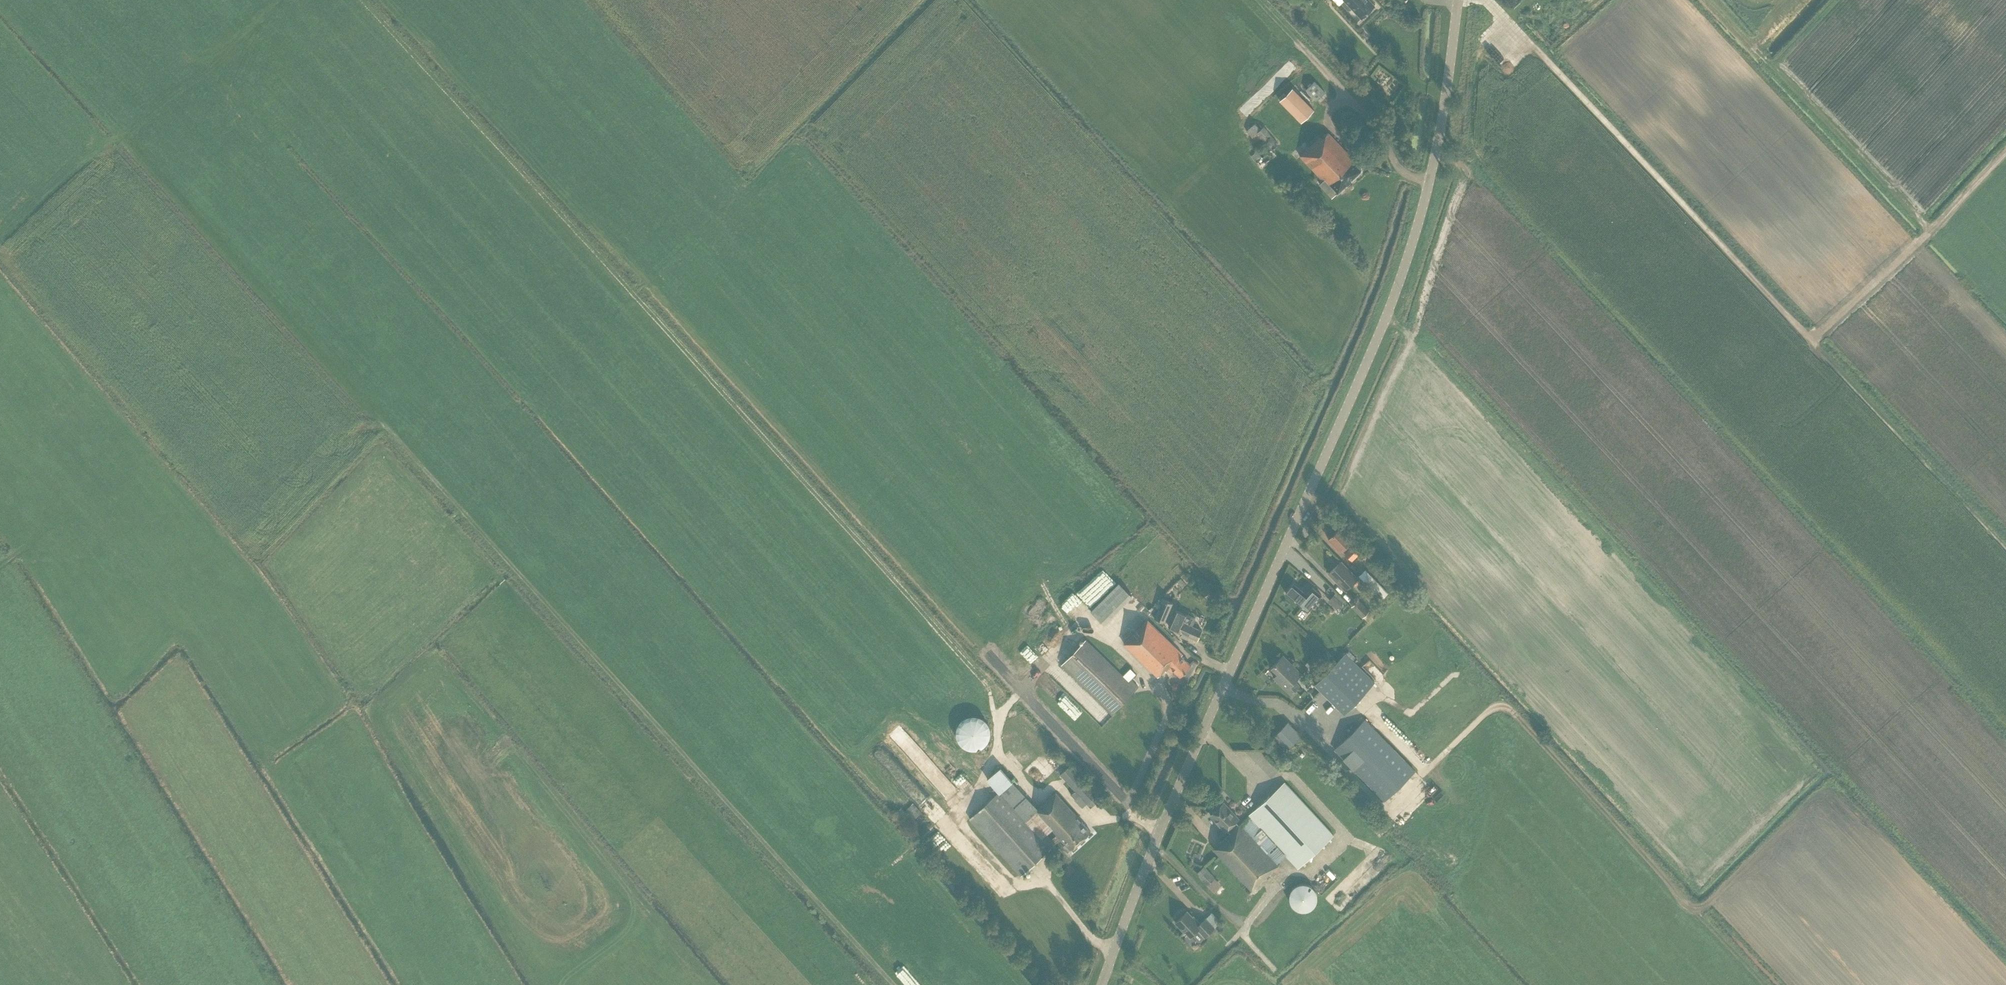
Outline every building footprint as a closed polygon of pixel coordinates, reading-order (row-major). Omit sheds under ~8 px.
[(1341,2),(1347,10),(1350,10),(1351,9),(1360,18),(1375,5),(1371,0),(1344,0),(1341,2)] [(1314,80),(1305,89),(1316,100),(1325,91),(1314,80)] [(1314,109),(1292,87),(1280,99),(1301,122),(1314,109)] [(1272,148),(1278,143),(1263,126),(1261,129),(1255,122),(1246,130),(1252,136),(1267,153),(1262,157),(1257,150),(1251,156),(1262,168),(1277,154),(1272,148)] [(1354,160),(1329,132),(1322,139),(1320,136),(1300,155),(1323,180),(1319,183),(1331,196),(1336,191),(1337,192),(1361,170),(1353,161),(1354,160)] [(1362,549),(1355,541),(1340,526),(1328,538),(1340,550),(1342,548),(1352,559),(1362,549)] [(1357,578),(1341,561),(1329,572),(1345,590),(1357,578)] [(1366,568),(1359,574),(1382,597),(1388,591),(1366,568)] [(1119,582),(1091,611),(1104,623),(1132,595),(1119,582)] [(1306,593),(1294,583),(1286,593),(1308,611),(1322,594),(1312,585),(1306,593)] [(1342,602),(1333,594),(1328,600),(1337,608),(1342,602)] [(1162,598),(1154,617),(1165,622),(1173,603),(1162,598)] [(1358,599),(1352,605),(1363,616),(1370,610),(1358,599)] [(1066,600),(1061,605),(1072,616),(1077,610),(1066,600)] [(1177,609),(1169,626),(1179,631),(1178,633),(1179,634),(1188,638),(1189,638),(1190,636),(1198,639),(1202,630),(1192,625),(1196,617),(1188,613),(1188,615),(1177,609)] [(1180,676),(1191,665),(1181,655),(1183,653),(1148,620),(1125,644),(1156,675),(1163,667),(1165,669),(1167,667),(1172,672),(1174,669),(1180,676)] [(1349,628),(1343,631),(1347,638),(1353,635),(1349,628)] [(1062,664),(1112,713),(1139,686),(1131,679),(1130,681),(1129,680),(1136,673),(1130,667),(1123,675),(1087,639),(1062,664)] [(1040,659),(1044,654),(1034,647),(1031,651),(1040,659)] [(1375,681),(1346,653),(1315,684),(1344,713),(1375,681)] [(1274,676),(1291,694),(1300,685),(1295,679),(1301,673),(1283,655),(1272,666),(1278,673),(1275,676),(1274,676)] [(1195,667),(1187,672),(1190,678),(1199,673),(1195,667)] [(1094,701),(1086,710),(1102,726),(1111,717),(1094,701)] [(961,744),(964,747),(969,749),(974,749),(979,748),(983,746),(987,743),(989,738),(990,734),(990,729),(989,724),(986,720),(982,717),(977,715),(972,715),(968,715),(963,718),(960,721),(957,725),(956,730),(956,735),(958,740),(961,744)] [(1288,719),(1274,735),(1289,749),(1303,733),(1288,719)] [(1335,748),(1385,800),(1415,770),(1366,719),(1335,748)] [(903,752),(907,758),(913,754),(909,748),(903,752)] [(1265,775),(1271,771),(1261,756),(1255,760),(1265,775)] [(1027,766),(1033,774),(1038,771),(1042,777),(1050,772),(1040,757),(1027,766)] [(1090,806),(1100,798),(1071,765),(1061,773),(1076,790),(1072,794),(1084,807),(1088,803),(1090,806)] [(1039,808),(1002,766),(989,777),(1001,791),(971,818),(1022,874),(1051,847),(1060,838),(1071,849),(1091,831),(1056,793),(1039,808)] [(954,781),(960,775),(956,771),(949,777),(954,781)] [(1334,834),(1285,782),(1239,825),(1235,821),(1239,818),(1224,802),(1210,814),(1225,830),(1227,829),(1230,832),(1213,848),(1251,888),(1259,881),(1259,882),(1278,864),(1277,863),(1286,855),(1298,868),(1334,834)] [(1450,796),(1457,804),(1472,792),(1465,784),(1450,796)] [(1464,812),(1467,817),(1474,813),(1470,808),(1464,812)] [(1212,876),(1203,866),(1197,872),(1205,882),(1217,896),(1224,891),(1212,876)] [(1336,892),(1331,896),(1340,904),(1344,899),(1336,892)] [(1200,923),(1197,919),(1196,919),(1187,910),(1175,921),(1185,931),(1190,936),(1198,929),(1204,936),(1214,927),(1221,921),(1212,911),(1206,917),(1200,923)] [(1032,912),(1028,915),(1035,922),(1038,919),(1032,912)] [(1266,963),(1270,959),(1257,945),(1252,949),(1266,963)]
